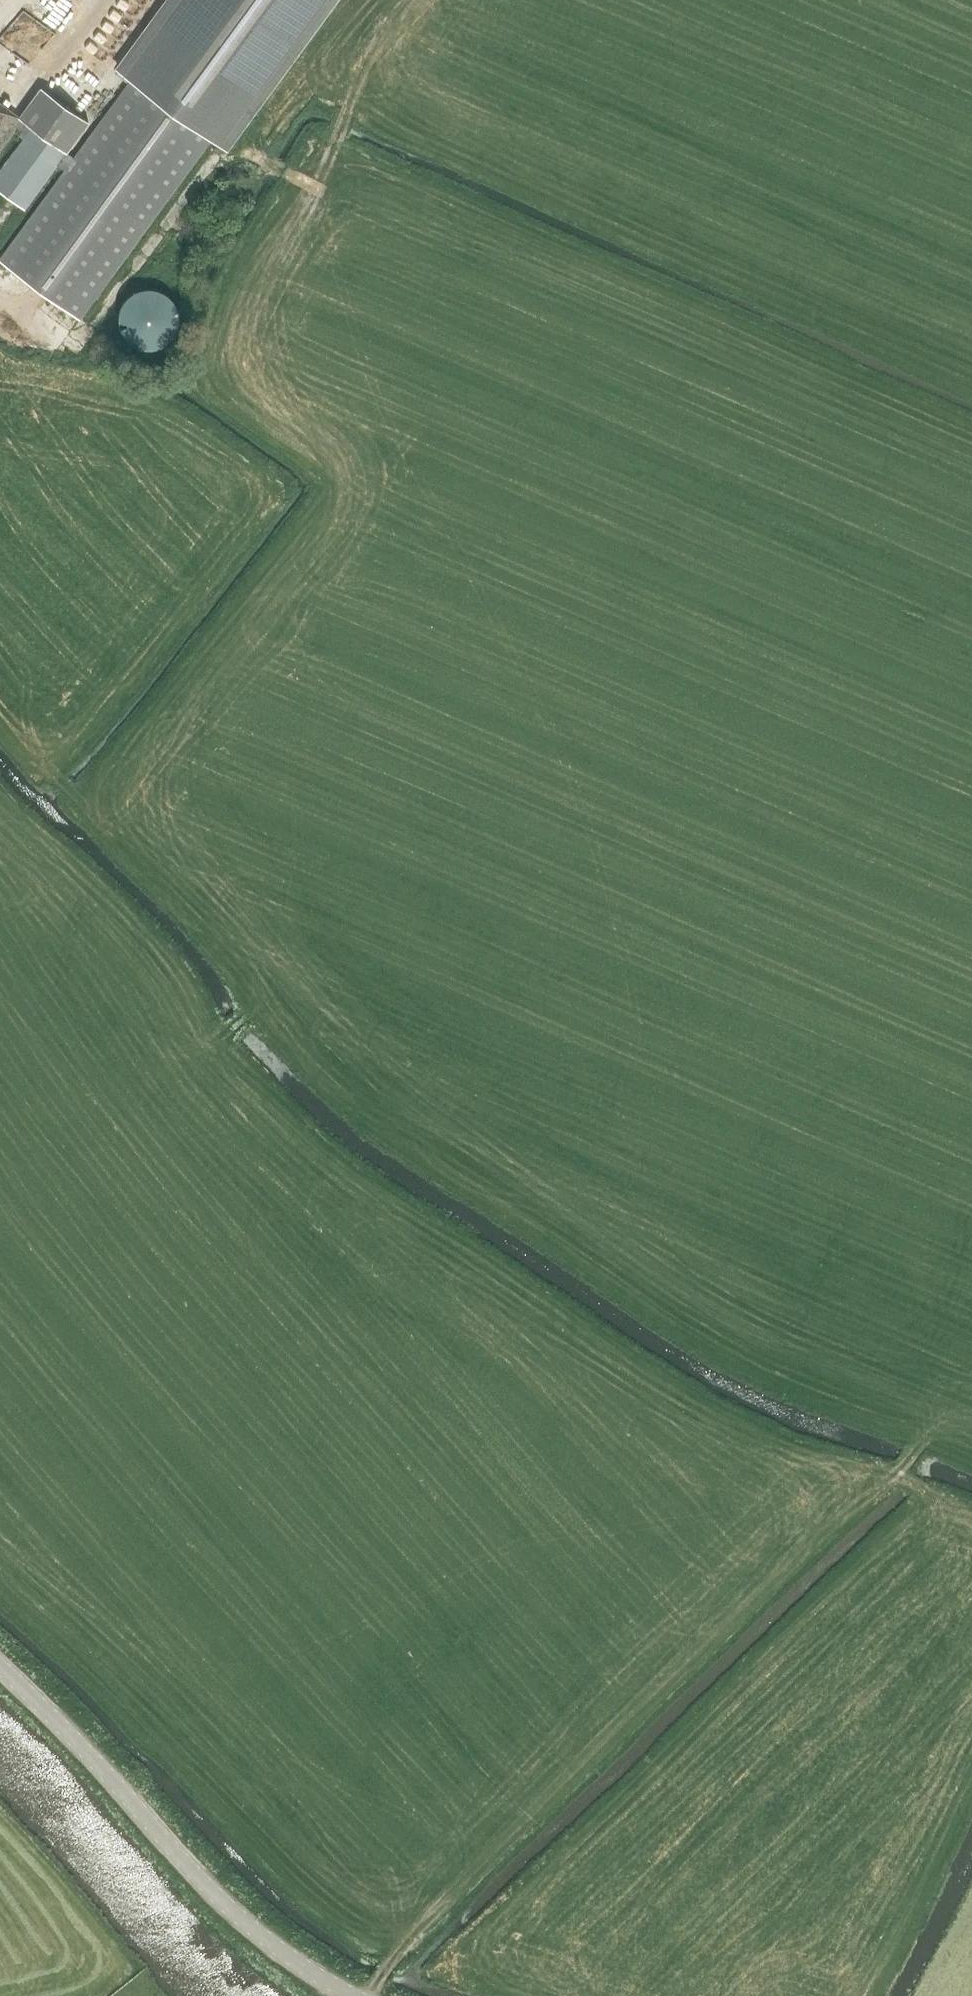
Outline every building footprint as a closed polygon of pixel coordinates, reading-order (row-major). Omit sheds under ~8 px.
[(78,135),(88,121),(41,87),(19,117),(0,103),(0,150),(16,127),(22,131),(19,135),(23,138),(0,170),(0,189),(25,207),(57,163),(65,169),(0,258),(0,259),(80,317),(211,138),(224,147),(331,0),(170,0),(119,70),(131,79),(74,157),(66,151),(78,135)] [(128,340),(130,342),(133,344),(135,346),(138,347),(141,348),(144,348),(147,349),(150,349),(153,349),(156,348),(159,347),(162,346),(165,345),(167,343),(170,342),(172,340),(174,337),(176,335),(177,332),(179,330),(180,327),(180,324),(181,321),(181,318),(181,315),(180,312),(180,309),(179,306),(177,303),(176,300),(174,298),(172,296),(170,294),(168,292),(165,290),(162,289),(159,288),(156,287),(153,286),(150,286),(147,286),(144,287),(141,287),(139,288),(136,289),(133,291),(131,293),(128,294),(126,297),(124,299),(123,302),(121,304),(120,307),(119,310),(118,313),(118,316),(118,319),(118,322),(119,325),(120,328),(121,331),(122,333),(124,336),(126,338),(128,340)]
